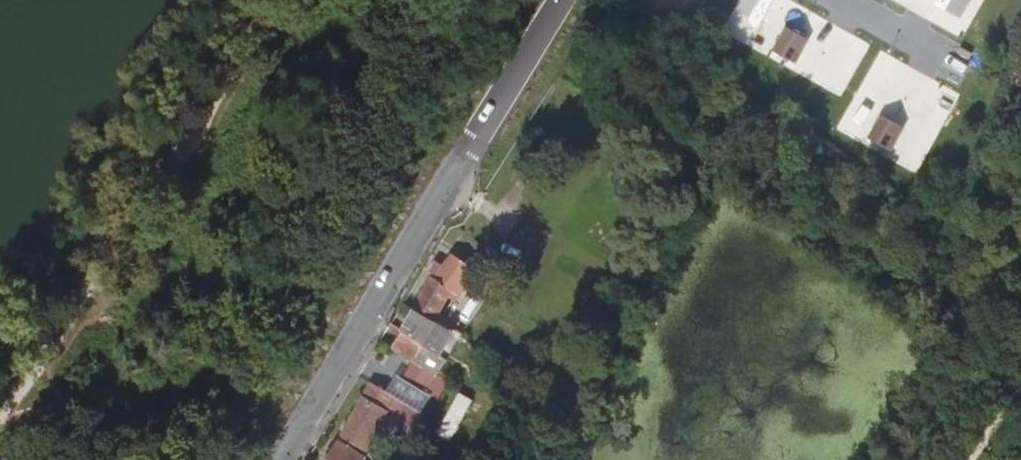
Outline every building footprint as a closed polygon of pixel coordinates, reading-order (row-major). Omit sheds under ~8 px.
[(931,18),(965,36),(984,0),(940,0),(931,18)] [(786,28),(779,41),(802,54),(810,41),(786,28)] [(802,54),(779,41),(773,51),(796,64),(802,54)] [(881,115),(874,128),(898,141),(905,128),(881,115)] [(898,141),(874,128),(868,139),(892,152),(898,141)] [(436,279),(433,277),(393,349),(420,366),(454,306),(478,268),(456,254),(436,279)] [(373,383),(344,436),(370,451),(392,414),(378,403),(385,390),(373,383)] [(453,437),(474,398),(462,392),(441,431),(453,437)] [(331,459),(367,459),(368,458),(342,442),(331,459)]
